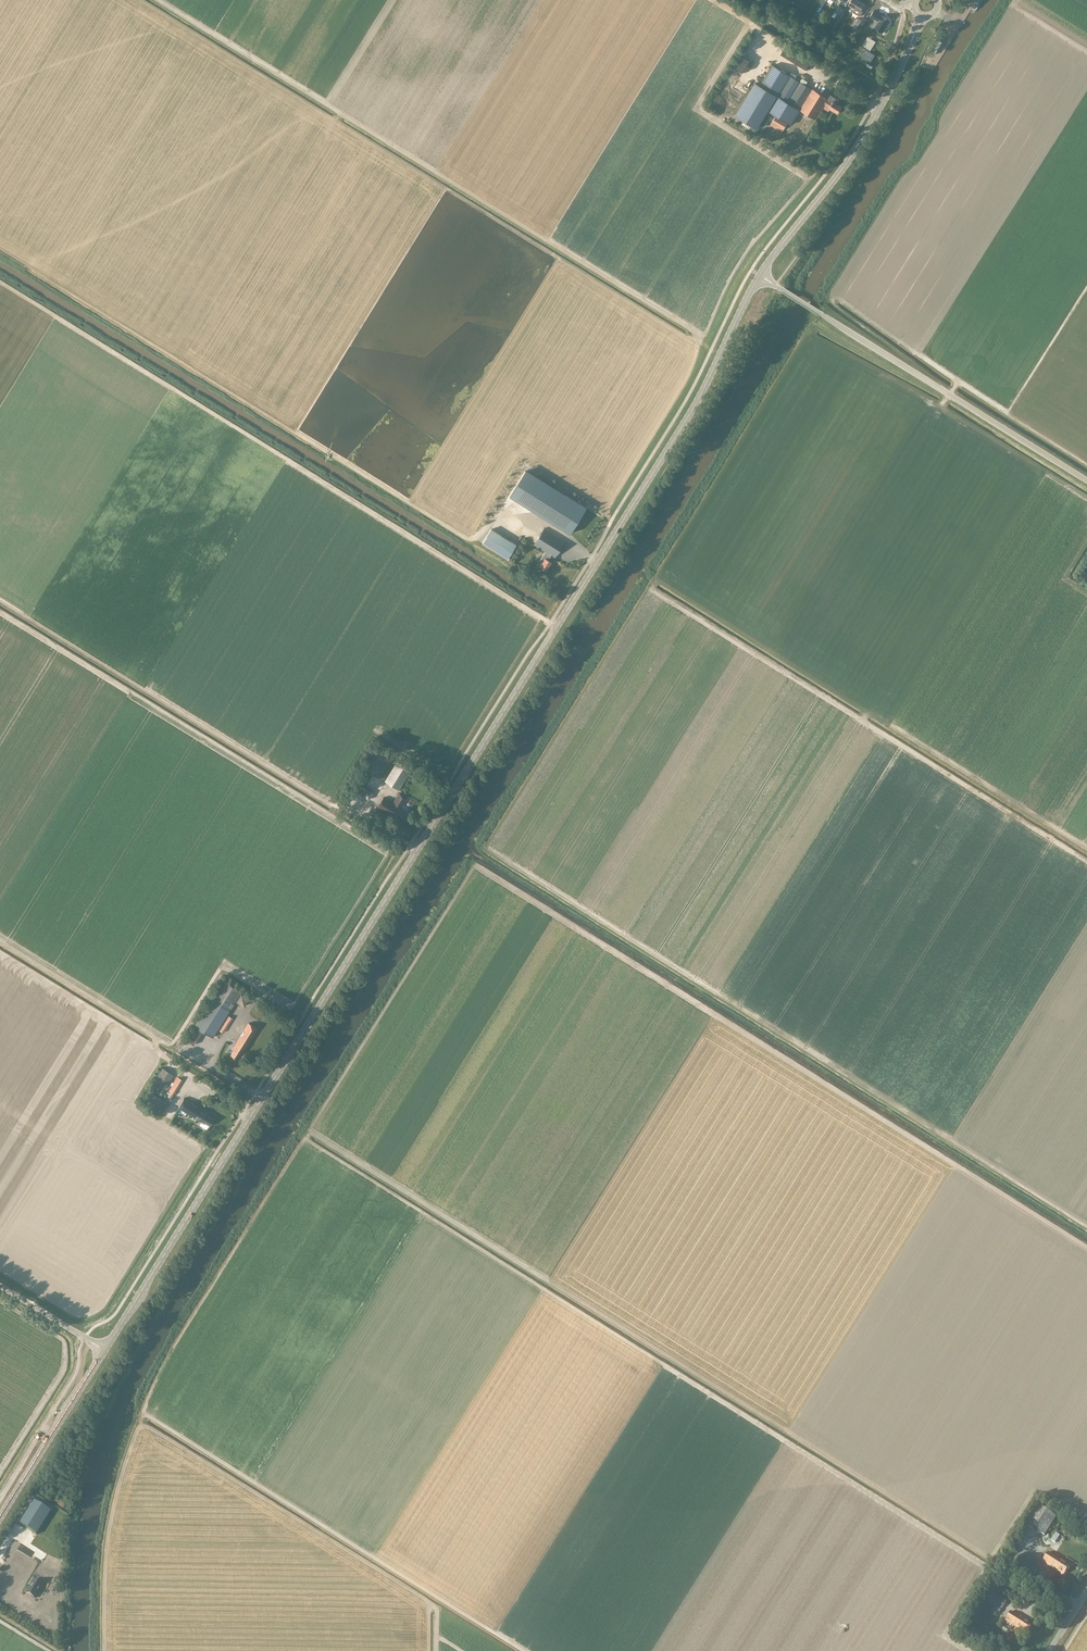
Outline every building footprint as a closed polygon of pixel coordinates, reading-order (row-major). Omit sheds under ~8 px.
[(858,1),(857,0),(851,0),(848,5),(845,9),(848,10),(850,6),(853,8),(858,1)] [(854,8),(851,12),(859,16),(863,10),(861,9),(864,4),(858,1),(853,8),(854,8)] [(838,20),(840,16),(844,9),(842,8),(837,14),(835,18),(838,20)] [(882,15),(873,10),(870,16),(878,21),(876,24),(879,26),(876,30),(882,33),(885,29),(884,28),(890,20),(882,15)] [(870,62),(875,55),(869,51),(875,42),(867,36),(861,46),(860,46),(858,49),(862,51),(861,52),(856,49),(850,57),(856,61),(859,57),(864,60),(865,59),(870,62)] [(755,83),(735,115),(757,129),(759,124),(763,127),(767,119),(764,117),(768,111),(776,116),(771,125),(782,132),(787,123),(790,124),(799,109),(815,119),(825,104),(829,107),(829,108),(837,113),(841,107),(833,102),(835,99),(827,94),(826,97),(773,65),(761,86),(755,83)] [(558,492),(525,471),(509,496),(569,534),(585,509),(563,495),(565,493),(559,489),(558,492)] [(539,561),(541,563),(539,566),(545,570),(550,562),(549,561),(552,556),(554,557),(564,541),(544,528),(533,544),(545,551),(539,561)] [(491,529),(482,542),(507,558),(515,544),(491,529)] [(363,767),(380,778),(392,758),(375,748),(363,767)] [(398,790),(411,770),(396,761),(384,781),(398,790)] [(368,800),(373,793),(362,785),(357,792),(368,800)] [(383,797),(377,806),(401,821),(407,812),(400,808),(407,798),(399,793),(392,803),(383,797)] [(382,819),(384,815),(375,809),(373,813),(382,819)] [(213,1037),(231,1008),(241,991),(222,979),(194,1025),(213,1037)] [(244,1006),(249,999),(241,994),(236,1001),(244,1006)] [(223,1032),(232,1018),(227,1015),(218,1029),(223,1032)] [(248,1023),(232,1049),(233,1050),(230,1054),(237,1059),(241,1052),(242,1053),(258,1028),(248,1023)] [(153,1081),(162,1087),(165,1089),(166,1087),(174,1075),(162,1067),(153,1081)] [(174,1094),(178,1087),(183,1080),(177,1076),(170,1087),(168,1090),(174,1094)] [(167,1104),(149,1092),(143,1101),(161,1113),(167,1104)] [(184,1098),(178,1107),(204,1123),(205,1122),(210,1125),(214,1118),(207,1114),(208,1113),(184,1098)] [(34,1501),(19,1524),(36,1534),(51,1511),(34,1501)] [(1037,1505),(1025,1523),(1044,1535),(1056,1517),(1037,1505)] [(1055,1542),(1059,1535),(1056,1533),(1051,1540),(1055,1542)] [(1064,1575),(1069,1566),(1048,1552),(1042,1561),(1050,1566),(1054,1569),(1064,1575)] [(1023,1560),(1019,1567),(1033,1576),(1038,1568),(1023,1560)] [(27,1579),(23,1584),(29,1588),(32,1582),(27,1579)] [(34,1580),(26,1594),(34,1599),(42,1585),(34,1580)] [(1002,1609),(1006,1601),(988,1591),(984,1598),(987,1600),(986,1602),(992,1606),(993,1604),(1002,1609)] [(1024,1594),(1021,1599),(1028,1604),(1031,1598),(1024,1594)] [(1011,1611),(1005,1620),(1027,1634),(1032,1625),(1023,1619),(1023,1618),(1019,1616),(1011,1611)]
